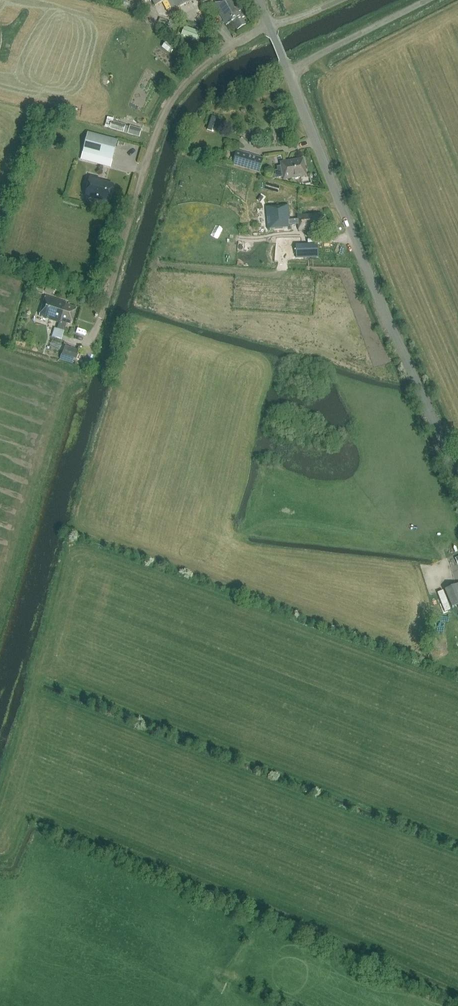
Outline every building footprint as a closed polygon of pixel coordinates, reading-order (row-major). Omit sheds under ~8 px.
[(155,6),(167,0),(173,11),(194,0),(151,0),(155,6)] [(246,25),(242,18),(244,17),(234,0),(221,0),(214,4),(226,25),(233,22),(237,30),(246,25)] [(184,34),(202,40),(204,33),(187,27),(184,34)] [(210,129),(216,131),(219,117),(213,115),(210,129)] [(112,120),(110,128),(123,132),(125,125),(112,120)] [(142,130),(130,126),(128,134),(140,137),(142,130)] [(118,140),(88,132),(82,152),(112,160),(118,140)] [(249,141),(257,142),(258,133),(251,132),(249,141)] [(232,165),(259,172),(263,158),(236,150),(232,165)] [(280,163),(281,166),(277,167),(278,170),(275,171),(276,175),(273,174),(272,178),(274,179),(275,176),(276,177),(276,178),(282,177),(283,180),(289,179),(306,176),(303,158),(280,163)] [(99,179),(91,177),(86,195),(108,201),(112,185),(99,181),(99,179)] [(312,228),(323,227),(322,215),(298,216),(297,205),(257,208),(259,229),(298,226),(299,230),(312,229),(312,228)] [(44,287),(35,284),(33,290),(42,293),(44,287)] [(71,324),(76,308),(66,305),(66,303),(46,296),(40,316),(60,322),(58,329),(64,331),(67,323),(71,324)] [(65,346),(61,355),(60,359),(74,363),(78,351),(65,346)] [(457,608),(457,584),(445,590),(452,607),(453,607),(457,605),(457,608)]
